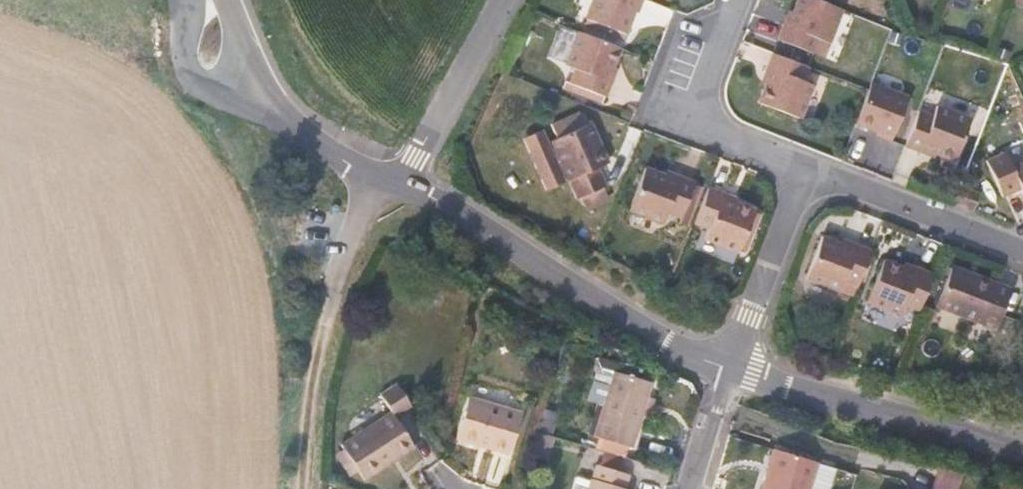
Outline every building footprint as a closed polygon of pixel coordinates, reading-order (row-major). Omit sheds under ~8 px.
[(629,20),(633,21),(639,4),(627,0),(591,0),(581,27),(620,42),(629,20)] [(826,50),(839,17),(796,0),(790,20),(785,33),(781,31),(775,46),(813,60),(818,47),(826,50)] [(785,33),(790,20),(785,19),(781,31),(785,33)] [(602,85),(609,67),(569,52),(555,86),(564,89),(559,103),(595,116),(601,101),(596,99),(602,85)] [(798,128),(811,95),(802,92),(808,76),(770,61),(764,76),(770,79),(765,92),(757,111),(798,128)] [(765,92),(770,79),(764,76),(759,90),(765,92)] [(601,101),(607,87),(602,85),(596,99),(601,101)] [(886,146),(903,104),(869,90),(854,130),(875,137),(874,141),(886,146)] [(954,166),(970,125),(936,112),(932,121),(918,116),(904,153),(918,158),(920,154),(935,159),(954,166)] [(605,166),(588,127),(583,129),(577,115),(549,129),(554,143),(548,145),(552,153),(548,154),(539,134),(521,142),(544,193),(562,186),(559,178),(563,176),(574,201),(579,198),(585,211),(598,206),(600,197),(597,191),(602,188),(595,171),(605,166)] [(935,159),(920,154),(918,158),(933,164),(935,159)] [(1008,169),(1003,158),(984,166),(1001,204),(1020,196),(1022,201),(1022,163),(1008,169)] [(678,227),(693,189),(678,184),(677,189),(663,184),(644,177),(627,218),(661,231),(665,223),(678,227)] [(677,189),(678,184),(665,179),(663,184),(677,189)] [(738,260),(754,219),(733,212),(720,207),(722,201),(707,195),(693,232),(706,238),(703,247),(738,260)] [(736,206),(722,201),(720,207),(733,212),(736,206)] [(854,297),(868,261),(851,254),(849,259),(836,254),(818,247),(802,289),(837,301),(840,292),(854,297)] [(849,259),(851,254),(844,251),(838,249),(836,254),(849,259)] [(916,321),(930,284),(914,278),(912,283),(898,278),(880,271),(864,312),(898,325),(901,315),(916,321)] [(907,275),(900,273),(898,278),(912,283),(914,278),(907,275)] [(992,336),(1005,306),(986,298),(990,290),(976,285),(950,274),(935,313),(992,336)] [(634,441),(652,377),(615,366),(597,430),(634,441)] [(366,476),(415,445),(394,414),(413,402),(399,381),(381,392),(392,409),(343,441),(366,476)] [(508,448),(520,410),(483,398),(471,436),(508,448)] [(816,459),(774,446),(761,488),(807,488),(816,459)] [(837,465),(816,459),(807,488),(830,488),(837,465)] [(630,487),(625,486),(629,471),(596,462),(592,475),(578,471),(572,488),(630,488),(630,487)]
